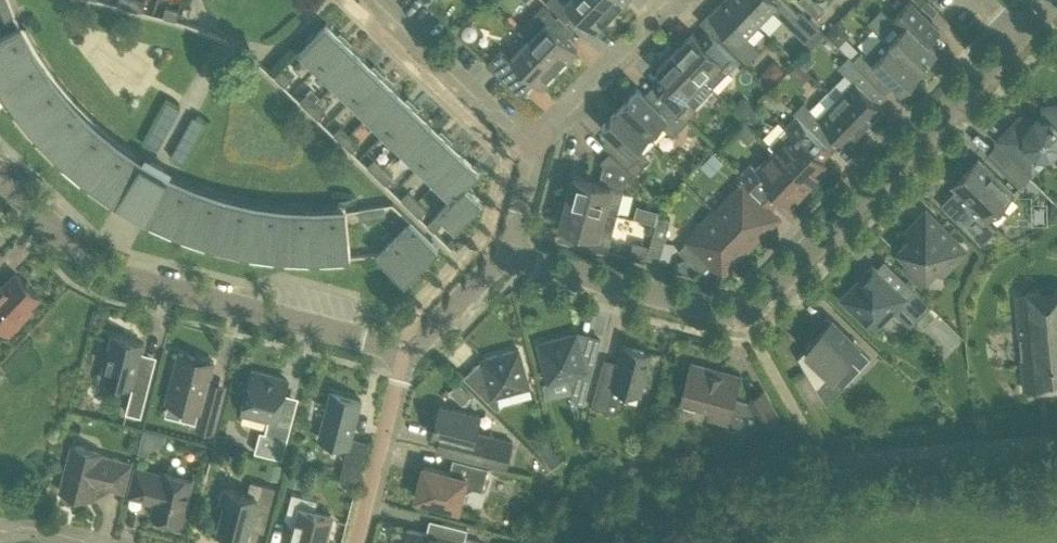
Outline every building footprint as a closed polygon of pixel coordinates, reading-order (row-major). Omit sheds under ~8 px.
[(130,9),(132,0),(118,0),(117,5),(130,9)] [(130,9),(143,12),(146,1),(142,0),(132,0),(130,9)] [(565,1),(564,0),(547,0),(546,1),(566,21),(575,11),(596,31),(614,13),(600,0),(566,0),(565,1)] [(614,13),(627,0),(600,0),(614,13)] [(759,24),(734,0),(724,0),(710,14),(722,27),(717,32),(748,62),(759,51),(745,37),(759,24)] [(759,24),(772,10),(806,44),(819,31),(786,0),(734,0),(759,24)] [(807,9),(815,0),(814,0),(798,0),(807,9)] [(824,10),(815,0),(807,9),(816,18),(824,10)] [(889,42),(890,41),(919,70),(918,68),(936,50),(928,43),(917,32),(929,19),(910,1),(898,14),(891,21),(880,33),(882,35),(889,42)] [(10,3),(0,8),(0,9),(5,20),(15,15),(10,3)] [(577,51),(549,24),(556,17),(543,4),(518,30),(528,40),(528,39),(560,69),(577,51)] [(176,21),(177,18),(179,10),(165,6),(162,17),(176,21)] [(189,17),(192,9),(183,7),(181,15),(189,17)] [(317,67),(346,37),(340,31),(338,34),(326,23),(316,33),(314,30),(306,38),(309,41),(300,50),(317,67)] [(472,25),(468,25),(464,27),(462,30),(462,34),(464,38),(468,40),(472,40),(476,38),(477,34),(477,30),(475,26),(472,25)] [(350,257),(346,210),(314,211),(284,210),(254,206),(224,199),(195,189),(168,177),(141,162),(116,145),(93,125),(71,104),(52,80),(35,55),(20,27),(0,37),(0,87),(14,108),(36,135),(61,160),(88,182),(116,202),(147,219),(179,233),(211,244),(245,252),(280,257),(315,258),(350,257)] [(695,71),(702,77),(711,68),(721,78),(739,59),(708,29),(699,38),(693,32),(675,50),(695,71)] [(871,78),(880,69),(901,89),(919,70),(890,41),(889,42),(882,35),(865,53),(862,50),(853,60),(871,78)] [(334,83),(360,56),(349,45),(352,42),(346,37),(317,67),(334,83)] [(542,88),(560,69),(528,39),(528,40),(511,57),(502,48),(487,63),(505,80),(519,66),(542,88)] [(695,71),(675,50),(656,69),(675,88),(666,97),(667,98),(685,115),(712,87),(702,77),(695,71)] [(808,52),(798,62),(805,69),(815,59),(808,52)] [(351,100),(380,70),(374,64),(371,66),(360,56),(334,83),(351,100)] [(871,78),(853,60),(848,56),(838,66),(854,81),(836,99),(865,126),(883,108),(864,90),(873,80),(871,78)] [(798,62),(788,71),(789,72),(802,84),(811,75),(805,69),(798,62)] [(717,84),(729,95),(747,76),(735,65),(717,84)] [(284,86),(292,78),(282,69),(274,77),(284,86)] [(368,116),(394,89),(383,78),(386,75),(380,70),(351,100),(368,116)] [(699,104),(709,114),(727,97),(717,86),(699,104)] [(667,98),(658,108),(638,88),(620,107),(648,134),(659,123),(673,136),(689,120),(685,115),(667,98)] [(299,101),(308,110),(316,102),(315,101),(319,97),(311,89),(299,101)] [(384,132),(414,102),(408,97),(405,99),(394,89),(368,116),(384,132)] [(797,116),(819,137),(828,127),(846,145),(865,126),(836,99),(819,116),(804,102),(793,112),(797,116)] [(740,101),(735,107),(744,116),(753,107),(747,101),(740,101)] [(316,102),(308,110),(318,119),(326,111),(316,102)] [(401,149),(428,121),(417,110),(419,108),(414,102),(384,132),(401,149)] [(1042,106),(1042,119),(1035,119),(1030,124),(1020,115),(1008,128),(1020,141),(1009,153),(1031,174),(1044,161),(1044,155),(1054,150),(1056,153),(1056,106),(1042,106)] [(637,145),(648,134),(620,107),(602,125),(622,145),(613,154),(629,170),(635,175),(651,159),(637,145)] [(775,151),(808,184),(827,165),(815,153),(815,149),(823,141),(819,137),(797,116),(768,145),(775,151)] [(447,135),(442,129),(439,132),(428,121),(401,149),(418,165),(447,135)] [(333,134),(342,143),(350,134),(341,125),(333,134)] [(350,134),(342,143),(351,152),(359,144),(350,134)] [(435,181),(462,154),(451,143),(453,140),(447,135),(418,165),(435,181)] [(629,170),(613,154),(610,151),(601,161),(604,163),(599,182),(574,175),(567,200),(617,214),(624,188),(629,170)] [(790,203),(808,184),(775,151),(757,170),(751,164),(740,175),(765,199),(774,191),(778,191),(790,203)] [(713,152),(699,165),(711,177),(724,163),(713,152)] [(451,197),(468,182),(482,168),(475,162),(473,164),(462,154),(435,181),(451,197)] [(366,166),(376,176),(384,167),(374,158),(366,166)] [(986,220),(1013,192),(978,159),(961,176),(972,187),(962,197),(986,220)] [(1018,192),(1028,181),(1009,163),(999,173),(1018,192)] [(394,176),(384,167),(376,176),(385,185),(394,176)] [(473,187),(468,182),(451,197),(438,211),(438,212),(426,225),(433,231),(445,218),(456,229),(465,219),(468,221),(475,214),(472,211),(482,201),(471,190),(473,187)] [(400,199),(409,208),(417,200),(408,190),(400,199)] [(750,245),(768,226),(734,193),(715,211),(750,245)] [(427,209),(417,200),(409,208),(419,218),(427,209)] [(611,238),(617,214),(567,200),(560,225),(586,231),(582,244),(607,251),(611,238)] [(371,206),(373,217),(386,215),(385,204),(371,206)] [(360,220),(373,217),(371,206),(358,208),(360,220)] [(634,220),(655,225),(657,215),(658,213),(637,208),(634,220)] [(731,263),(750,245),(715,211),(688,239),(697,248),(687,258),(673,263),(672,268),(693,273),(697,268),(701,272),(712,262),(716,266),(725,257),(731,263)] [(946,266),(963,249),(926,212),(915,223),(920,228),(899,250),(908,259),(903,263),(922,282),(942,262),(946,266)] [(659,261),(670,219),(657,215),(655,225),(646,257),(659,261)] [(422,263),(438,247),(411,220),(394,237),(422,263)] [(425,266),(422,263),(394,237),(377,255),(386,264),(384,267),(392,274),(394,272),(405,281),(416,270),(418,272),(425,266)] [(891,311),(908,327),(930,304),(904,279),(895,289),(873,267),(842,298),(873,329),(891,311)] [(5,331),(16,320),(19,323),(32,310),(28,307),(39,296),(15,273),(0,289),(0,326),(5,331)] [(1016,294),(1024,390),(1056,387),(1056,291),(1016,294)] [(960,308),(959,307),(946,320),(962,335),(963,335),(960,308)] [(808,347),(798,356),(816,387),(831,372),(844,385),(845,384),(870,358),(861,349),(828,317),(818,327),(820,329),(805,344),(808,347)] [(578,339),(576,333),(538,343),(549,381),(567,376),(574,402),(583,404),(601,340),(587,336),(578,339)] [(112,335),(101,378),(132,386),(128,403),(125,415),(140,419),(143,407),(151,377),(155,363),(140,359),(142,352),(142,351),(144,343),(112,335)] [(607,411),(614,386),(640,393),(651,353),(623,345),(617,367),(613,370),(602,366),(591,406),(607,411)] [(519,349),(481,359),(464,377),(477,390),(487,400),(495,409),(500,408),(496,395),(529,386),(519,349)] [(166,402),(200,411),(196,427),(213,432),(222,396),(206,392),(214,361),(179,352),(166,402)] [(681,399),(711,408),(709,416),(753,428),(762,423),(764,425),(779,417),(763,390),(748,399),(749,400),(748,401),(734,397),(740,377),(691,363),(681,399)] [(242,411),(268,418),(265,432),(260,431),(254,451),(283,458),(287,439),(292,420),(278,416),(288,380),(252,371),(242,411)] [(348,445),(339,478),(357,483),(368,441),(351,437),(361,399),(331,391),(319,438),(348,445)] [(437,450),(482,462),(507,469),(513,442),(476,432),(480,416),(440,405),(432,435),(441,437),(437,450)] [(790,436),(784,425),(774,430),(781,442),(790,436)] [(156,432),(145,429),(142,441),(148,442),(154,439),(156,432)] [(549,442),(537,450),(551,469),(563,461),(549,442)] [(124,491),(131,463),(103,455),(103,453),(72,445),(60,491),(91,499),(93,492),(103,486),(124,491)] [(453,458),(449,472),(424,466),(416,497),(458,508),(461,495),(473,488),(483,490),(489,467),(453,458)] [(129,494),(155,501),(151,514),(181,522),(193,478),(163,470),(162,474),(136,468),(129,494)] [(303,473),(291,470),(288,481),(300,484),(303,473)] [(250,481),(247,494),(223,488),(220,503),(225,504),(218,532),(246,539),(253,512),(268,516),(275,487),(250,481)] [(297,524),(292,542),(323,542),(330,516),(314,512),(318,499),(292,492),(285,518),(294,520),(297,524)] [(439,536),(408,528),(404,542),(482,542),(465,539),(467,529),(442,522),(439,536)]
